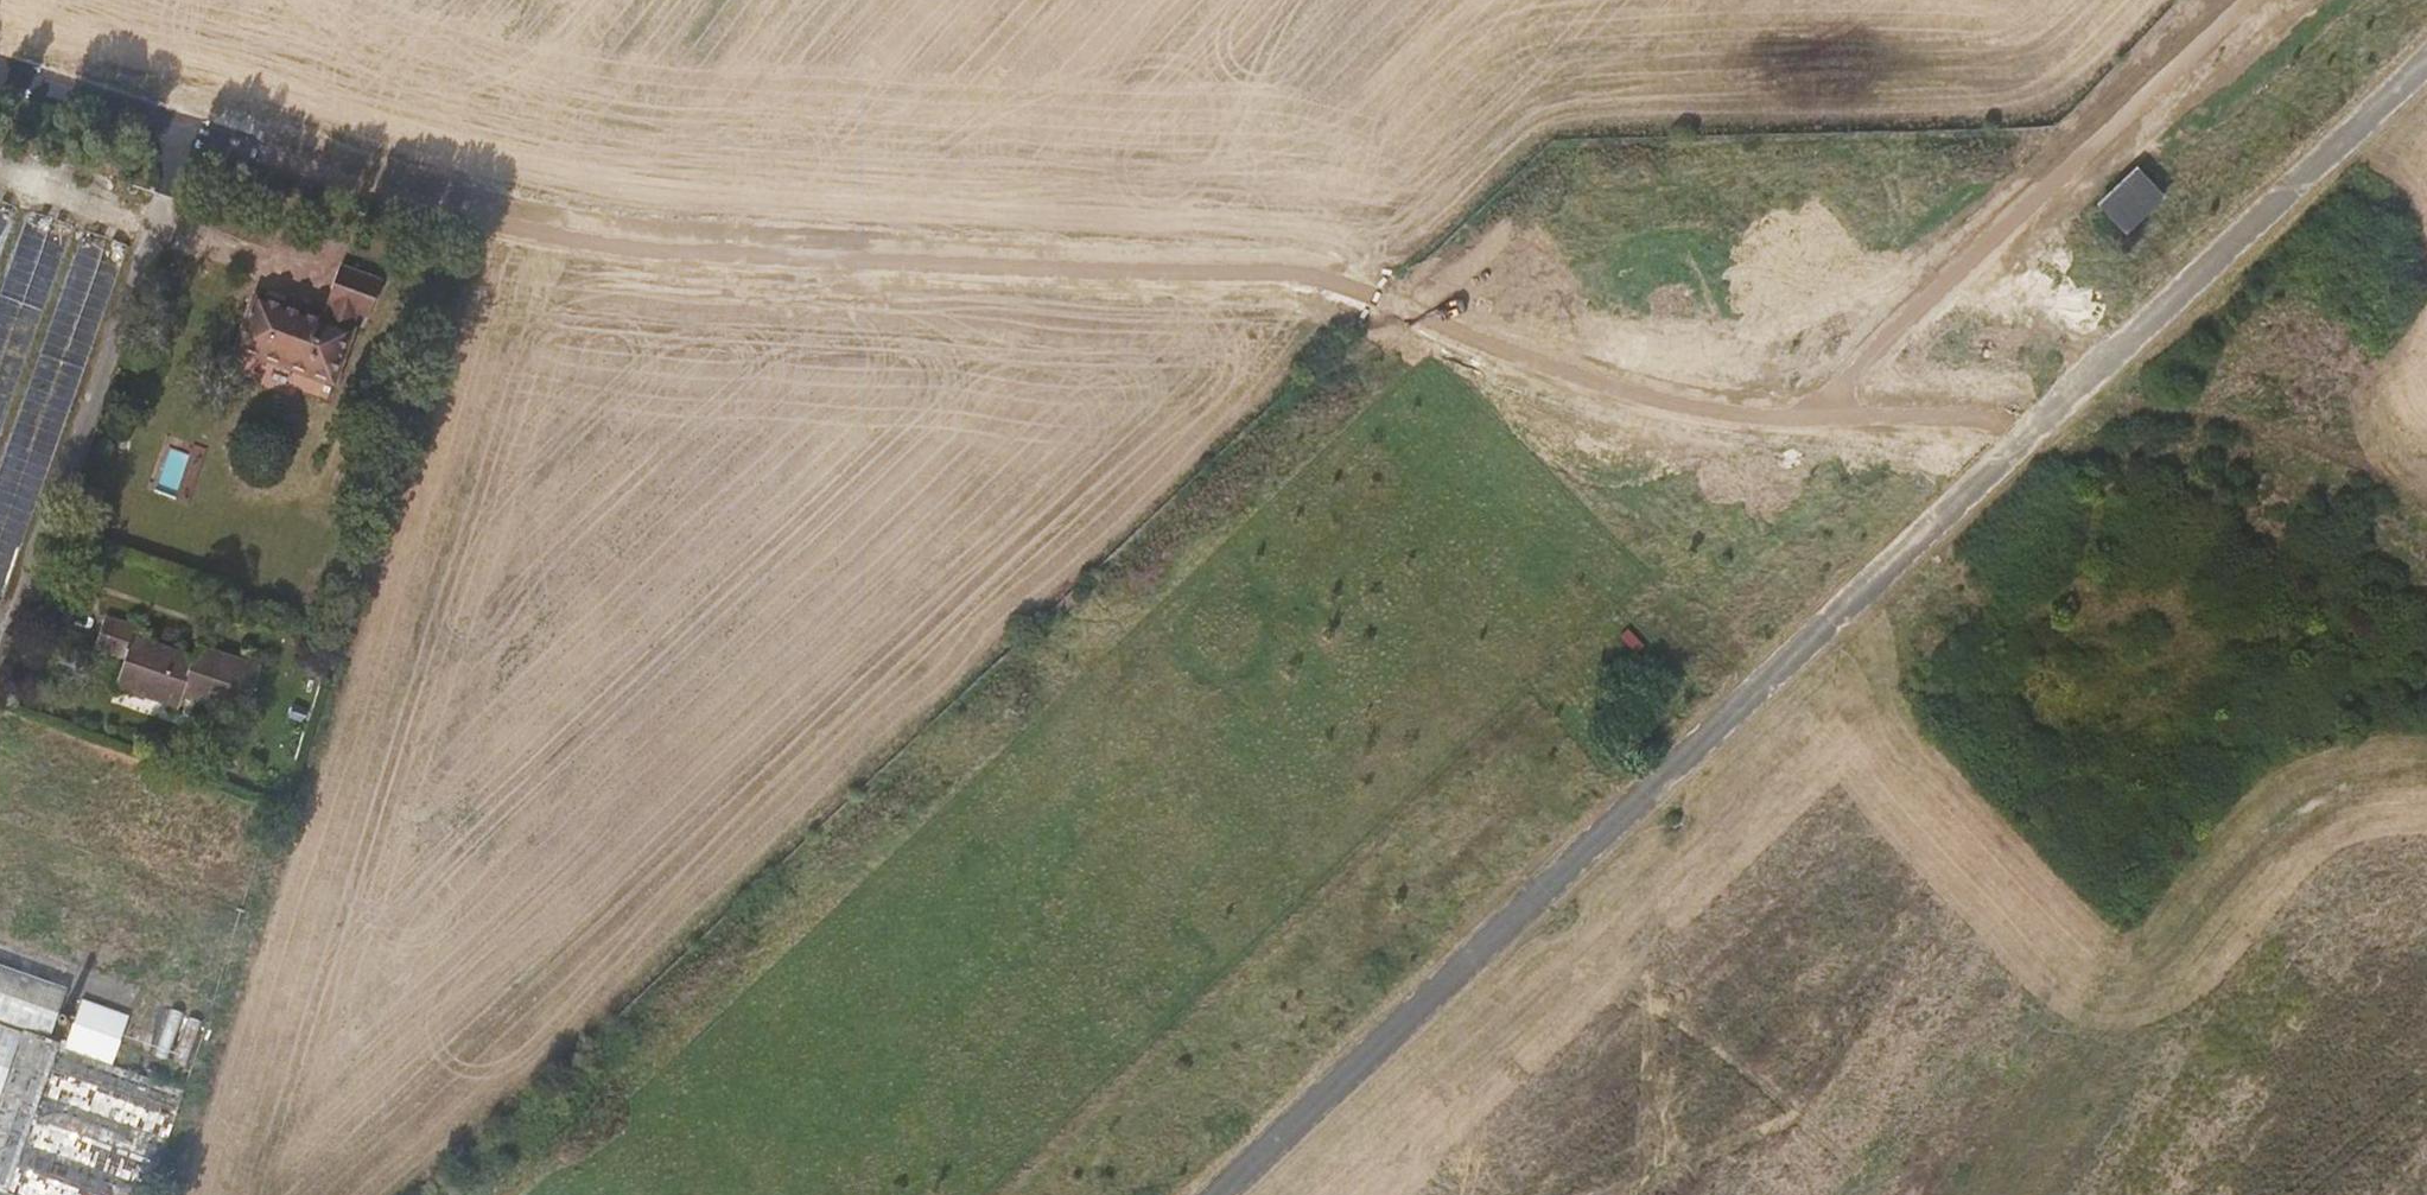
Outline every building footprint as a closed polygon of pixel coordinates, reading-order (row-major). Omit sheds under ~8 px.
[(20,209),(0,201),(0,265),(20,209)] [(0,295),(0,440),(76,229),(30,212),(0,295)] [(0,463),(0,606),(0,607),(130,248),(83,231),(0,463)] [(259,304),(242,357),(341,388),(363,321),(371,323),(384,283),(340,269),(323,324),(259,304)] [(245,715),(261,669),(195,647),(192,656),(134,637),(137,629),(105,618),(94,650),(127,661),(118,687),(180,708),(185,695),(245,715)] [(190,1090),(116,1064),(132,1016),(82,998),(67,1042),(62,1040),(60,1045),(49,1041),(67,989),(0,965),(0,1194),(153,1194),(190,1090)]
